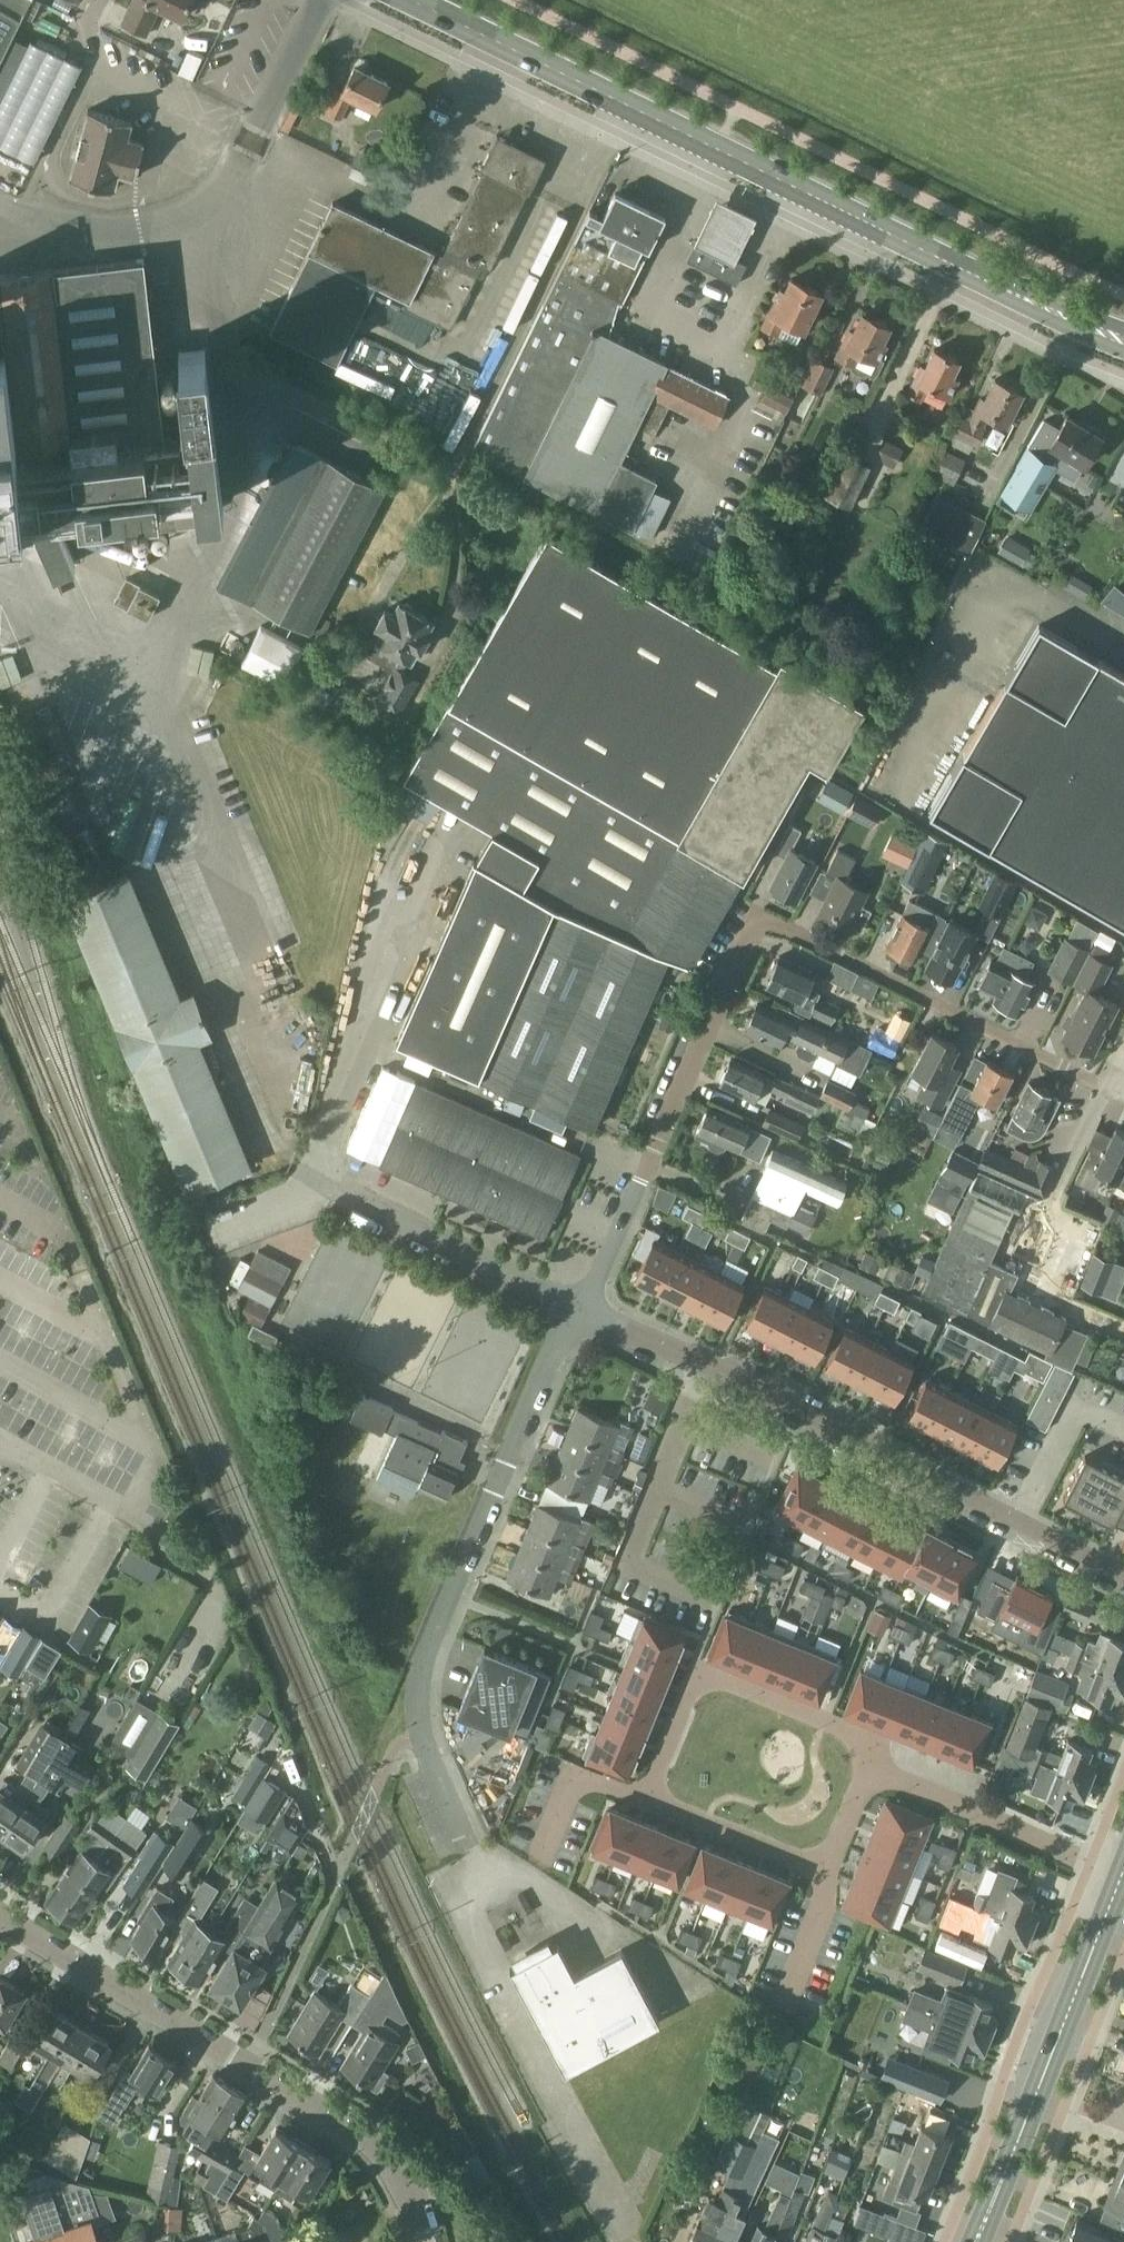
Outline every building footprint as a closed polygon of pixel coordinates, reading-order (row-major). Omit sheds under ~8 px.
[(23,13),(33,18),(42,0),(0,0),(0,60),(23,13)] [(181,17),(190,0),(131,0),(119,23),(146,37),(160,7),(181,17)] [(188,75),(198,52),(181,45),(171,68),(188,75)] [(375,109),(388,81),(354,64),(341,89),(335,86),(323,110),(341,118),(351,97),(375,109)] [(126,138),(131,121),(87,110),(69,178),(113,189),(117,172),(134,177),(143,142),(126,138)] [(497,133),(480,167),(483,168),(446,244),(447,245),(443,254),(332,200),(307,251),(308,251),(270,330),(337,362),(375,284),(407,299),(404,306),(450,328),(482,262),(489,265),(526,189),(529,191),(545,157),(497,133)] [(651,488),(655,479),(618,460),(631,433),(649,441),(654,432),(653,432),(667,403),(713,425),(727,396),(666,366),(667,364),(607,335),(618,300),(621,301),(649,246),(648,246),(664,215),(615,191),(600,222),(587,216),(472,449),(525,475),(632,527),(631,527),(651,537),(671,497),(651,488)] [(758,215),(716,195),(694,241),(735,261),(758,215)] [(697,238),(686,259),(736,283),(746,263),(697,238)] [(127,523),(130,522),(133,543),(170,539),(168,518),(201,514),(200,504),(223,501),(203,346),(179,349),(189,433),(165,437),(144,258),(0,275),(0,309),(4,348),(0,348),(0,511),(26,509),(53,570),(74,561),(60,529),(127,521),(127,523)] [(761,327),(794,344),(820,293),(791,278),(785,290),(781,288),(761,327)] [(853,330),(848,327),(833,356),(852,365),(854,367),(859,371),(865,372),(870,371),(876,360),(885,343),(880,341),(888,326),(861,313),(853,330)] [(943,395),(947,397),(956,379),(951,377),(958,362),(934,349),(925,366),(921,364),(907,392),(919,398),(925,386),(930,388),(929,392),(942,398),(943,395)] [(819,394),(832,367),(813,357),(799,385),(819,394)] [(960,414),(951,433),(953,434),(948,443),(969,453),(972,443),(976,445),(985,426),(983,425),(988,416),(1005,425),(1021,393),(995,380),(985,398),(979,396),(973,407),(966,404),(961,415),(960,414)] [(768,382),(759,399),(785,412),(793,394),(768,382)] [(1043,418),(1027,446),(1028,446),(1057,464),(1061,459),(1080,470),(1102,433),(1066,412),(1057,427),(1043,418)] [(898,434),(905,420),(893,414),(886,428),(898,434)] [(854,455),(868,428),(855,421),(841,449),(843,450),(822,491),(847,504),(868,463),(854,455)] [(901,449),(880,440),(876,448),(880,461),(894,467),(901,449)] [(1028,446),(1000,492),(1030,510),(1057,464),(1028,446)] [(953,484),(964,458),(943,449),(932,475),(953,484)] [(383,487),(325,457),(250,600),(309,630),(309,629),(323,635),(330,620),(317,614),(383,487)] [(968,556),(986,518),(935,494),(920,526),(953,542),(951,547),(968,556)] [(634,909),(774,667),(547,531),(438,716),(402,780),(492,832),(475,862),(464,889),(395,1041),(592,1126),(666,956),(688,967),(700,947),(634,909)] [(1020,564),(1029,548),(1006,534),(997,550),(1020,564)] [(1071,574),(1064,586),(1084,598),(1092,585),(1071,574)] [(125,577),(113,600),(146,618),(158,595),(125,577)] [(419,679),(402,670),(408,660),(409,660),(416,648),(419,649),(428,634),(426,633),(433,620),(399,601),(393,612),(385,607),(375,624),(383,628),(375,641),(401,656),(377,698),(385,702),(379,713),(394,722),(401,711),(419,679)] [(261,624),(241,661),(283,683),(302,646),(261,624)] [(1123,926),(1123,674),(1038,624),(928,812),(1123,926)] [(634,909),(700,947),(809,759),(828,770),(863,708),(780,662),(777,668),(774,667),(634,909)] [(828,775),(816,797),(840,810),(852,787),(828,775)] [(129,858),(154,812),(119,793),(94,840),(129,858)] [(856,795),(848,812),(873,824),(881,808),(856,795)] [(836,813),(827,840),(854,850),(864,822),(836,813)] [(786,860),(791,850),(801,831),(790,825),(774,853),(786,860)] [(142,854),(152,857),(162,831),(152,828),(142,854)] [(919,843),(902,881),(923,891),(941,853),(947,841),(925,831),(919,843)] [(870,910),(859,905),(866,891),(844,880),(856,857),(837,848),(825,872),(836,877),(819,911),(859,932),(870,910)] [(771,887),(795,900),(815,863),(791,850),(786,860),(771,887)] [(117,1024),(115,1024),(133,1067),(135,1066),(187,1191),(248,1165),(196,1040),(210,1034),(193,992),(179,998),(128,873),(65,899),(117,1024)] [(998,914),(1014,885),(997,875),(981,905),(998,914)] [(909,900),(886,945),(914,959),(920,947),(928,951),(945,917),(909,900)] [(945,917),(928,951),(932,953),(926,965),(952,979),(975,933),(949,919),(948,922),(944,920),(946,918),(945,917)] [(1072,983),(1073,982),(1072,982),(1087,952),(1088,952),(1100,928),(1078,917),(1067,937),(1064,936),(1047,970),(1072,983)] [(992,960),(978,985),(996,995),(993,1001),(1017,1013),(1034,982),(1025,978),(1034,962),(1005,947),(997,962),(992,960)] [(1111,964),(1088,952),(1087,952),(1072,982),(1073,982),(1085,988),(1061,1035),(1063,1041),(1072,1045),(1078,1043),(1092,1050),(1116,1002),(1097,993),(1111,964)] [(772,970),(765,985),(799,1000),(795,1008),(810,1015),(809,1016),(830,1025),(839,1005),(818,995),(820,991),(808,986),(814,972),(778,956),(777,958),(774,960),(771,966),(772,970)] [(826,976),(850,988),(858,972),(834,960),(826,976)] [(800,1025),(804,1016),(780,1005),(777,1012),(757,1003),(752,1014),(747,1015),(744,1021),(746,1027),(745,1029),(778,1045),(783,1035),(790,1038),(794,1028),(792,1027),(794,1023),(800,1025)] [(794,1028),(790,1038),(798,1042),(795,1048),(798,1054),(808,1059),(814,1057),(817,1051),(835,1059),(834,1062),(857,1073),(869,1049),(804,1018),(805,1017),(804,1016),(800,1025),(794,1023),(792,1027),(794,1028)] [(926,1078),(918,1095),(940,1106),(955,1077),(943,1071),(955,1046),(930,1033),(912,1071),(926,1078)] [(765,1075),(731,1058),(719,1082),(753,1099),(761,1085),(769,1089),(803,1105),(810,1090),(774,1072),(772,1077),(766,1074),(765,1075)] [(1010,1074),(985,1061),(971,1089),(959,1083),(938,1124),(960,1135),(980,1096),(995,1103),(1010,1074)] [(853,1092),(826,1079),(819,1094),(846,1107),(853,1092)] [(542,1236),(578,1154),(414,1082),(379,1163),(542,1236)] [(1009,1122),(1005,1130),(1024,1139),(1028,1140),(1032,1140),(1036,1139),(1040,1137),(1043,1134),(1045,1131),(1061,1098),(1060,1098),(1059,1099),(1053,1096),(1053,1095),(1051,1094),(1049,1089),(1044,1086),(1039,1088),(1028,1083),(1012,1115),(1013,1116),(1010,1123),(1009,1122)] [(708,1106),(695,1135),(706,1140),(707,1141),(709,1146),(716,1149),(722,1147),(723,1144),(738,1151),(738,1150),(760,1160),(771,1135),(749,1125),(749,1124),(708,1106)] [(797,1140),(804,1126),(769,1110),(763,1125),(797,1140)] [(1123,1167),(1123,1131),(1115,1127),(1102,1154),(1089,1148),(1074,1180),(1094,1190),(1100,1179),(1103,1181),(1106,1175),(1117,1180),(1123,1167)] [(837,1204),(847,1181),(770,1147),(739,1216),(766,1227),(770,1220),(786,1227),(787,1225),(806,1234),(814,1215),(795,1207),(803,1190),(837,1204)] [(977,1167),(1043,1196),(1055,1168),(1039,1162),(1035,1170),(985,1148),(977,1167)] [(961,1195),(977,1162),(952,1150),(936,1183),(961,1195)] [(966,1313),(990,1261),(1020,1192),(976,1171),(922,1291),(966,1313)] [(688,1204),(681,1215),(691,1221),(698,1209),(688,1204)] [(698,1209),(691,1221),(701,1226),(707,1214),(698,1209)] [(730,1225),(724,1237),(734,1242),(740,1230),(730,1225)] [(647,1226),(633,1254),(644,1259),(634,1278),(656,1289),(676,1251),(655,1240),(659,1232),(647,1226)] [(740,1230),(734,1242),(744,1247),(750,1235),(740,1230)] [(257,1249),(237,1288),(244,1291),(250,1295),(248,1299),(240,1314),(248,1318),(261,1324),(281,1285),(291,1266),(257,1249)] [(676,1251),(656,1289),(678,1300),(697,1262),(676,1251)] [(1102,1293),(1115,1260),(1093,1251),(1080,1284),(1102,1293)] [(797,1253),(791,1265),(801,1270),(807,1259),(797,1253)] [(990,1261),(966,1313),(988,1323),(989,1321),(1047,1350),(1043,1358),(1070,1369),(1074,1360),(1084,1364),(1092,1346),(1083,1342),(1087,1333),(1063,1323),(1065,1319),(1009,1291),(1018,1273),(990,1261)] [(697,1262),(678,1300),(699,1311),(719,1272),(697,1262)] [(819,1264),(813,1276),(822,1281),(829,1269),(819,1264)] [(829,1269),(822,1281),(832,1287),(838,1274),(829,1269)] [(719,1272),(699,1311),(721,1323),(741,1284),(719,1272)] [(765,1286),(745,1325),(767,1336),(787,1297),(765,1286)] [(880,1290),(874,1302),(884,1307),(890,1295),(880,1290)] [(890,1295),(884,1307),(894,1312),(900,1300),(890,1295)] [(787,1297),(767,1336),(789,1347),(809,1308),(787,1297)] [(911,1306),(905,1318),(915,1323),(921,1311),(911,1306)] [(809,1308),(789,1347),(811,1359),(831,1320),(809,1308)] [(845,1327),(825,1366),(847,1377),(867,1338),(845,1327)] [(968,1328),(961,1342),(971,1347),(978,1333),(968,1328)] [(978,1333),(971,1347),(981,1352),(988,1338),(978,1333)] [(867,1338),(847,1377),(870,1389),(890,1350),(867,1338)] [(890,1350),(870,1389),(891,1400),(911,1361),(890,1350)] [(1010,1351),(1004,1363),(1014,1368),(1020,1356),(1010,1351)] [(1020,1356),(1014,1368),(1024,1373),(1030,1361),(1020,1356)] [(1045,1429),(1074,1371),(1054,1363),(1025,1419),(1045,1429)] [(927,1379),(907,1418),(929,1429),(949,1390),(927,1379)] [(949,1390),(929,1429),(951,1440),(970,1401),(949,1390)] [(445,1498),(458,1469),(455,1468),(467,1440),(442,1428),(441,1430),(392,1409),(393,1407),(360,1392),(350,1417),(382,1431),(384,1427),(396,1433),(383,1462),(420,1478),(417,1485),(445,1498)] [(970,1401),(951,1440),(972,1451),(992,1412),(970,1401)] [(576,1408),(566,1433),(607,1450),(610,1445),(615,1430),(630,1436),(635,1426),(619,1420),(618,1425),(576,1408)] [(992,1412),(972,1451),(995,1462),(1014,1424),(992,1412)] [(598,1474),(600,1469),(605,1455),(620,1461),(625,1451),(610,1445),(607,1450),(566,1433),(556,1457),(598,1474)] [(1063,1498),(1112,1523),(1123,1500),(1123,1475),(1085,1455),(1063,1498)] [(556,1457),(546,1482),(587,1499),(600,1504),(608,1484),(610,1485),(612,1480),(614,1475),(600,1469),(598,1474),(556,1457)] [(801,1524),(824,1481),(798,1467),(775,1511),(801,1524)] [(826,1537),(848,1493),(824,1481),(801,1524),(826,1537)] [(851,1550),(873,1506),(848,1493),(826,1537),(851,1550)] [(537,1504),(527,1529),(569,1546),(571,1541),(576,1526),(591,1532),(595,1522),(580,1516),(578,1521),(537,1504)] [(876,1563),(898,1519),(873,1506),(851,1550),(876,1563)] [(903,1572),(923,1532),(922,1531),(898,1519),(876,1563),(902,1576),(904,1572),(903,1572)] [(928,1584),(950,1541),(924,1527),(922,1531),(923,1532),(903,1572),(904,1572),(928,1584)] [(527,1529),(517,1553),(559,1570),(560,1566),(566,1551),(581,1557),(583,1552),(585,1547),(571,1541),(569,1546),(527,1529)] [(788,1550),(794,1538),(784,1533),(778,1545),(788,1550)] [(804,1543),(794,1538),(788,1550),(798,1555),(804,1543)] [(954,1598),(976,1554),(950,1541),(928,1584),(954,1598)] [(805,1547),(802,1559),(829,1565),(832,1552),(805,1547)] [(517,1553),(507,1578),(548,1595),(556,1576),(571,1582),(575,1572),(560,1566),(559,1570),(517,1553)] [(769,1573),(775,1560),(764,1556),(759,1569),(769,1573)] [(838,1575),(844,1563),(834,1558),(828,1570),(838,1575)] [(785,1565),(775,1560),(769,1573),(780,1577),(785,1565)] [(854,1568),(844,1563),(838,1575),(848,1580),(854,1568)] [(1060,1607),(1048,1601),(1053,1592),(1016,1573),(1009,1587),(998,1581),(982,1612),(995,1619),(999,1611),(1031,1627),(1023,1643),(1042,1653),(1060,1607)] [(810,1594),(815,1581),(805,1577),(799,1590),(810,1594)] [(825,1585),(815,1581),(810,1594),(820,1598),(825,1585)] [(888,1601),(894,1589),(884,1583),(878,1596),(888,1601)] [(904,1594),(894,1589),(888,1601),(898,1606),(904,1594)] [(835,1591),(830,1604),(840,1608),(846,1596),(835,1591)] [(1068,1594),(1061,1609),(1061,1610),(1085,1619),(1090,1606),(1081,1601),(1082,1599),(1068,1593),(1068,1594)] [(962,1594),(957,1606),(967,1610),(972,1598),(962,1594)] [(91,1651),(111,1614),(88,1602),(68,1639),(91,1651)] [(962,1623),(967,1610),(957,1606),(951,1618),(962,1623)] [(733,1663),(751,1618),(729,1609),(710,1654),(733,1663)] [(591,1610),(587,1620),(600,1625),(604,1615),(591,1610)] [(683,1634),(638,1615),(629,1637),(674,1656),(683,1634)] [(21,1624),(7,1616),(0,1628),(0,1643),(8,1648),(21,1624)] [(754,1672),(772,1627),(751,1618),(733,1663),(754,1672)] [(957,1635),(962,1623),(951,1618),(946,1631),(957,1635)] [(583,1631),(596,1636),(600,1625),(587,1620),(583,1631)] [(898,1639),(903,1626),(893,1622),(888,1635),(898,1639)] [(40,1636),(40,1637),(41,1636),(22,1625),(6,1652),(25,1663),(33,1648),(40,1636)] [(608,1641),(612,1630),(600,1625),(596,1636),(608,1641)] [(914,1631),(903,1626),(898,1639),(909,1643),(914,1631)] [(775,1680),(793,1635),(772,1627),(754,1672),(775,1680)] [(795,1689),(814,1644),(793,1635),(775,1680),(795,1689)] [(27,1660),(19,1676),(30,1682),(25,1691),(34,1695),(44,1676),(47,1678),(50,1672),(62,1648),(40,1637),(40,1636),(33,1648),(27,1660)] [(1108,1636),(1104,1646),(1088,1640),(1086,1645),(1075,1641),(1070,1654),(1123,1675),(1123,1643),(1108,1636)] [(674,1656),(629,1637),(618,1664),(663,1683),(665,1679),(674,1656)] [(939,1660),(944,1647),(934,1643),(929,1656),(939,1660)] [(818,1698),(836,1653),(814,1644),(795,1689),(818,1698)] [(484,1647),(459,1709),(509,1729),(527,1736),(552,1674),(534,1667),(484,1647)] [(954,1652),(944,1647),(939,1660),(949,1664),(954,1652)] [(1123,1688),(1123,1675),(1059,1649),(1058,1651),(1069,1655),(1064,1666),(1083,1673),(1076,1689),(1109,1702),(1113,1692),(1121,1695),(1123,1688)] [(565,1675),(578,1680),(582,1669),(569,1664),(565,1675)] [(612,1694),(652,1710),(663,1683),(618,1664),(606,1693),(611,1695),(612,1694)] [(979,1681),(985,1668),(974,1664),(969,1676),(979,1681)] [(995,1672),(985,1668),(979,1681),(990,1685),(995,1672)] [(1045,1673),(1045,1672),(1035,1668),(1025,1694),(1065,1710),(1071,1693),(1063,1690),(1067,1682),(1045,1673)] [(590,1685),(594,1674),(582,1669),(578,1680),(590,1685)] [(866,1718),(883,1678),(861,1669),(844,1709),(866,1718)] [(573,1690),(578,1680),(565,1675),(561,1685),(573,1690)] [(887,1726),(904,1686),(883,1678),(866,1718),(887,1726)] [(908,1735),(925,1695),(904,1686),(887,1726),(908,1735)] [(652,1710),(612,1694),(611,1695),(604,1713),(644,1730),(652,1710)] [(929,1743),(946,1703),(925,1695),(908,1735),(929,1743)] [(1025,1697),(1004,1748),(1014,1752),(1088,1781),(1095,1763),(1086,1760),(1090,1750),(1067,1740),(1061,1754),(1051,1751),(1035,1745),(1050,1707),(1025,1697)] [(950,1752),(967,1712),(946,1703),(929,1743),(950,1752)] [(549,1714),(561,1719),(566,1709),(553,1704),(549,1714)] [(145,1780),(178,1724),(158,1712),(125,1768),(145,1780)] [(246,1724),(262,1742),(276,1729),(260,1712),(246,1724)] [(972,1761),(989,1721),(967,1712),(950,1752),(972,1761)] [(636,1750),(644,1730),(604,1713),(596,1732),(596,1733),(636,1750)] [(557,1730),(561,1719),(549,1714),(545,1725),(557,1730)] [(42,1723),(19,1764),(28,1769),(35,1774),(38,1775),(39,1776),(62,1735),(59,1733),(44,1725),(42,1723)] [(627,1772),(636,1750),(596,1733),(596,1732),(591,1730),(582,1753),(627,1772)] [(62,1735),(39,1776),(51,1783),(55,1785),(58,1787),(63,1778),(81,1788),(93,1766),(76,1756),(82,1746),(78,1744),(62,1735)] [(257,1787),(264,1774),(272,1762),(256,1752),(241,1777),(257,1787)] [(1014,1752),(1010,1764),(1037,1775),(1031,1791),(1045,1796),(1046,1796),(1068,1805),(1072,1795),(1081,1798),(1088,1781),(1014,1752)] [(20,1803),(39,1776),(38,1775),(35,1774),(28,1769),(16,1787),(4,1779),(0,1785),(0,1833),(20,1803)] [(257,1787),(245,1807),(265,1819),(284,1786),(264,1774),(257,1787)] [(0,1833),(0,1834),(7,1839),(4,1843),(17,1852),(19,1847),(22,1849),(43,1819),(48,1811),(37,1803),(51,1783),(39,1776),(20,1803),(0,1833)] [(296,1799),(290,1795),(270,1828),(274,1830),(268,1840),(290,1853),(306,1827),(296,1799)] [(931,1818),(885,1800),(874,1827),(920,1845),(931,1818)] [(116,1829),(123,1818),(105,1806),(95,1821),(92,1819),(86,1829),(91,1833),(80,1850),(78,1849),(45,1899),(61,1910),(116,1829)] [(615,1855),(631,1815),(609,1806),(593,1846),(615,1855)] [(65,1813),(42,1849),(58,1859),(81,1823),(66,1813),(65,1813)] [(635,1864),(651,1824),(631,1815),(615,1855),(635,1864)] [(117,1829),(61,1910),(77,1920),(89,1901),(94,1904),(114,1874),(125,1857),(133,1844),(143,1830),(123,1818),(117,1829)] [(189,1818),(174,1842),(160,1864),(181,1877),(210,1831),(189,1818)] [(656,1872),(672,1832),(651,1824),(635,1864),(656,1872)] [(874,1827),(864,1853),(910,1871),(922,1876),(933,1850),(920,1845),(874,1827)] [(155,1829),(121,1883),(140,1896),(160,1864),(174,1842),(155,1829)] [(677,1881),(693,1841),(672,1832),(656,1872),(677,1881)] [(940,1853),(953,1858),(957,1848),(945,1843),(940,1853)] [(705,1898),(724,1853),(702,1844),(683,1889),(705,1898)] [(727,1907),(745,1862),(724,1853),(705,1898),(727,1907)] [(910,1871),(864,1853),(853,1879),(899,1897),(910,1871)] [(940,1853),(936,1864),(949,1869),(953,1858),(940,1853)] [(748,1915),(766,1870),(745,1862),(727,1907),(748,1915)] [(961,1900),(973,1873),(960,1868),(948,1895),(961,1900)] [(770,1924),(788,1879),(766,1870),(748,1915),(770,1924)] [(977,1891),(972,1905),(999,1915),(1031,1928),(1038,1910),(1030,1907),(1034,1897),(1012,1888),(1016,1877),(999,1870),(989,1896),(977,1891)] [(227,1958),(210,1987),(240,2005),(264,1965),(261,1964),(271,1948),(305,1893),(276,1874),(263,1896),(253,1912),(242,1929),(232,1946),(233,1947),(227,1958)] [(601,1891),(606,1879),(596,1874),(591,1887),(601,1891)] [(176,1917),(172,1924),(186,1933),(169,1961),(185,1971),(213,1924),(200,1915),(217,1888),(201,1878),(176,1917)] [(616,1883),(606,1879),(601,1891),(611,1895),(616,1883)] [(888,1924),(899,1897),(853,1879),(842,1906),(888,1924)] [(213,1924),(185,1971),(200,1980),(217,1952),(227,1958),(233,1947),(232,1946),(242,1929),(253,1912),(263,1896),(240,1882),(232,1894),(240,1899),(222,1929),(213,1924)] [(140,1920),(130,1938),(155,1952),(172,1924),(176,1917),(164,1910),(173,1897),(157,1887),(138,1918),(140,1920)] [(932,1911),(936,1900),(923,1895),(919,1905),(932,1911)] [(638,1912),(643,1900),(633,1896),(628,1908),(638,1912)] [(653,1904),(643,1900),(638,1912),(648,1916),(653,1904)] [(927,1921),(932,1911),(919,1905),(915,1916),(927,1921)] [(999,1915),(988,1943),(1012,1953),(1016,1943),(1024,1946),(1031,1928),(999,1915)] [(687,1943),(692,1931),(682,1927),(677,1939),(687,1943)] [(702,1935),(692,1931),(687,1943),(697,1947),(702,1935)] [(516,1965),(510,1968),(565,2071),(660,2021),(622,1949),(575,1974),(558,1943),(552,1946),(547,1938),(511,1957),(516,1965)] [(726,1968),(731,1956),(721,1952),(716,1964),(726,1968)] [(966,1964),(935,1952),(929,1967),(941,1972),(940,1976),(959,1983),(966,1964)] [(741,1960),(731,1956),(726,1968),(736,1972),(741,1960)] [(732,1982),(736,1972),(726,1968),(723,1975),(722,1977),(723,1978),(732,1982)] [(374,2031),(386,2011),(402,2021),(406,2019),(385,1970),(371,1994),(370,1993),(352,2023),(362,2029),(340,2066),(355,2075),(353,2078),(375,2091),(387,2073),(381,2069),(397,2044),(374,2031)] [(25,1991),(0,1976),(0,2024),(4,2026),(25,1991)] [(352,2023),(370,1993),(351,1982),(335,2007),(313,1993),(288,2035),(317,2053),(340,2016),(352,2023)] [(913,1992),(908,2005),(933,2014),(934,2013),(989,2034),(996,2016),(987,2013),(991,2003),(968,1994),(945,1986),(939,2002),(938,2001),(913,1992)] [(982,2053),(989,2034),(934,2013),(933,2014),(908,2005),(903,2020),(930,2030),(923,2050),(948,2060),(950,2053),(970,2060),(974,2050),(982,2053)] [(46,2083),(81,2024),(54,2007),(29,2048),(46,2058),(35,2076),(46,2083)] [(90,2075),(110,2042),(81,2024),(46,2083),(58,2089),(73,2064),(90,2075)] [(29,2037),(16,2029),(0,2055),(0,2061),(10,2067),(29,2037)] [(176,2060),(149,2043),(132,2071),(127,2068),(120,2078),(146,2093),(151,2085),(158,2089),(176,2060)] [(906,2063),(898,2084),(939,2100),(947,2079),(906,2063)] [(196,2138),(229,2083),(214,2073),(198,2098),(190,2094),(178,2113),(178,2122),(196,2133),(194,2137),(196,2138)] [(222,2134),(247,2095),(229,2083),(196,2138),(208,2146),(201,2158),(209,2163),(205,2170),(210,2172),(203,2185),(216,2192),(240,2153),(239,2153),(214,2139),(218,2131),(222,2134)] [(900,2098),(889,2126),(896,2129),(900,2118),(920,2126),(914,2140),(906,2137),(900,2150),(938,2165),(944,2151),(947,2152),(952,2139),(949,2137),(950,2136),(940,2132),(927,2126),(933,2110),(900,2098)] [(753,2104),(738,2135),(756,2143),(763,2128),(770,2112),(753,2104)] [(51,2146),(44,2157),(76,2176),(81,2163),(85,2152),(90,2137),(78,2129),(66,2122),(51,2146)] [(282,2178),(303,2144),(277,2128),(262,2153),(245,2143),(239,2153),(240,2153),(216,2192),(227,2199),(245,2170),(248,2172),(276,2189),(282,2178)] [(711,2241),(733,2241),(746,2213),(747,2213),(749,2209),(746,2207),(771,2153),(779,2136),(778,2135),(763,2128),(756,2143),(741,2176),(728,2205),(711,2241)] [(756,2143),(738,2135),(728,2131),(713,2163),(729,2171),(716,2199),(718,2201),(715,2208),(707,2204),(689,2241),(711,2241),(756,2143)] [(208,2146),(196,2138),(194,2137),(187,2150),(201,2158),(208,2146)] [(282,2178),(276,2189),(292,2199),(303,2206),(310,2194),(330,2160),(303,2144),(282,2178)] [(889,2176),(882,2194),(917,2207),(923,2191),(927,2193),(938,2165),(900,2150),(897,2159),(890,2177),(889,2176)] [(475,2191),(491,2182),(475,2151),(460,2164),(475,2191)] [(1116,2174),(1123,2177),(1123,2153),(1116,2174)] [(169,2168),(126,2158),(120,2185),(164,2195),(169,2168)] [(785,2209),(785,2210),(794,2186),(801,2172),(792,2168),(776,2206),(768,2222),(770,2223),(767,2229),(759,2226),(752,2241),(770,2241),(785,2209)] [(93,2225),(102,2221),(89,2184),(65,2177),(44,2171),(49,2184),(50,2183),(65,2226),(62,2227),(68,2241),(99,2241),(93,2225)] [(180,2176),(172,2174),(167,2202),(176,2204),(180,2176)] [(1116,2174),(1103,2205),(1123,2213),(1123,2177),(1116,2174)] [(11,2225),(17,2241),(16,2241),(68,2241),(62,2227),(65,2226),(50,2183),(49,2184),(20,2193),(29,2219),(11,2225)] [(806,2191),(794,2186),(785,2210),(785,2209),(770,2241),(783,2241),(796,2215),(806,2191)] [(825,2229),(823,2228),(833,2203),(824,2198),(804,2241),(819,2241),(825,2229)] [(849,2204),(835,2198),(833,2203),(823,2228),(825,2229),(819,2241),(831,2241),(849,2204)] [(865,2226),(872,2209),(859,2204),(852,2221),(865,2226)] [(258,2217),(265,2223),(271,2241),(287,2241),(278,2215),(277,2214),(265,2207),(258,2217)] [(218,2236),(219,2241),(271,2241),(265,2223),(258,2217),(254,2215),(247,2226),(236,2230),(218,2236)] [(895,2217),(888,2235),(903,2241),(907,2241),(920,2241),(925,2229),(895,2217)] [(1122,2240),(1077,2221),(1068,2241),(1121,2241),(1122,2240)]
